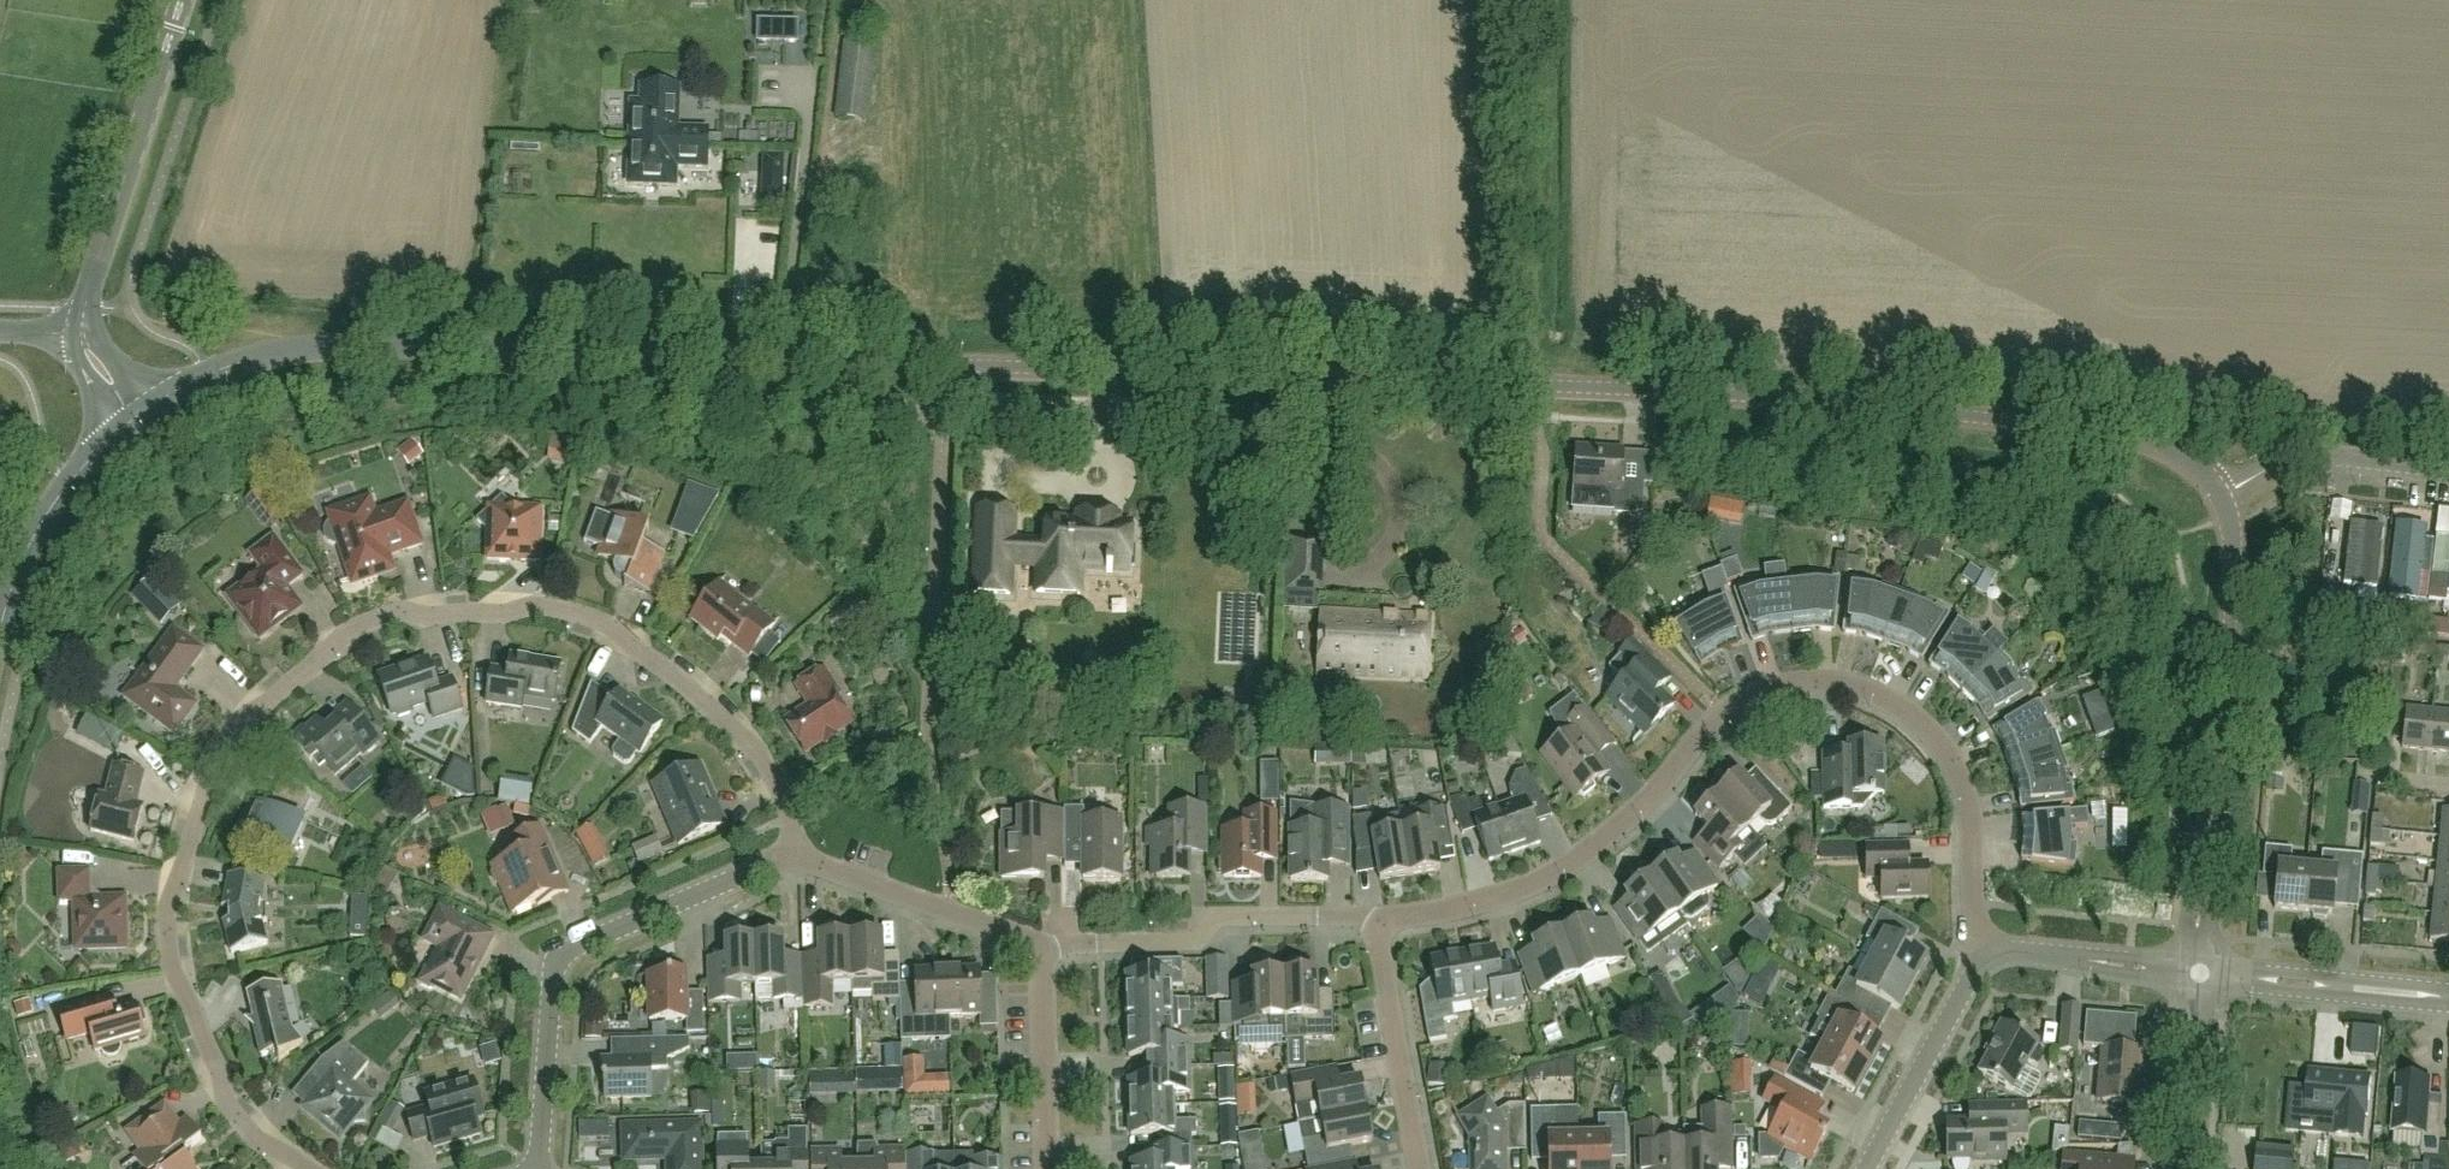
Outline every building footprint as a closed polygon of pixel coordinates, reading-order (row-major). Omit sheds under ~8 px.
[(879,73),(883,46),(839,40),(828,115),(862,120),(869,72),(879,73)] [(632,103),(631,144),(708,146),(708,131),(677,130),(678,88),(654,87),(644,87),(642,87),(642,88),(642,104),(632,103)] [(708,146),(631,144),(630,184),(675,186),(676,166),(707,167),(708,146)] [(764,157),(764,172),(783,173),(783,158),(764,157)] [(547,464),(574,467),(577,441),(550,439),(547,464)] [(412,440),(397,452),(409,467),(424,455),(412,440)] [(1623,451),(1576,448),(1572,509),(1613,512),(1613,514),(1636,515),(1638,484),(1621,482),(1623,451)] [(1923,473),(1910,472),(1909,479),(1922,481),(1923,473)] [(488,531),(487,560),(540,562),(542,509),(513,508),(502,497),(478,520),(488,531)] [(328,525),(325,531),(325,537),(329,542),(334,545),(341,544),(354,583),(392,570),(388,556),(422,545),(408,504),(374,515),(369,502),(331,514),(333,522),(328,525)] [(649,529),(613,516),(612,519),(597,513),(585,543),(601,549),(598,556),(617,564),(614,568),(614,574),(617,579),(623,581),(628,581),(626,587),(651,596),(666,556),(642,547),(649,529)] [(979,514),(976,596),(1008,597),(1009,564),(1039,566),(1038,592),(1079,594),(1080,568),(1128,570),(1130,527),(1116,526),(1116,519),(1078,517),(1078,525),(1049,524),(1047,545),(1011,544),(1012,515),(979,514)] [(2426,522),(2399,519),(2391,594),(2418,597),(2426,522)] [(2381,587),(2388,523),(2354,520),(2346,584),(2381,587)] [(1901,537),(1893,535),(1888,538),(1886,543),(1889,548),(1897,551),(1902,548),(1903,542),(1901,537)] [(237,608),(260,638),(300,608),(286,588),(303,576),(274,537),(251,555),(263,572),(243,587),(242,585),(226,597),(235,609),(237,608)] [(1289,541),(1287,591),(1322,593),(1325,543),(1289,541)] [(1845,572),(1846,557),(1846,556),(1846,555),(1836,554),(1834,571),(1845,572)] [(1860,558),(1846,557),(1845,572),(1858,573),(1860,558)] [(1743,578),(1736,560),(1719,566),(1726,584),(1743,578)] [(1792,633),(1786,579),(1784,565),(1763,567),(1765,582),(1766,592),(1759,592),(1752,595),(1749,585),(1733,591),(1751,642),(1769,635),(1792,633)] [(1993,580),(1997,575),(1986,568),(1979,578),(1985,582),(1993,580)] [(1786,579),(1792,633),(1815,630),(1834,632),(1840,579),(1823,577),(1822,587),(1815,586),(1808,587),(1806,577),(1786,579)] [(135,597),(149,611),(160,600),(174,614),(180,608),(152,580),(135,597)] [(1883,643),(1901,592),(1881,585),(1878,595),(1871,592),(1864,591),(1865,581),(1848,580),(1842,633),(1861,635),(1883,643)] [(719,584),(691,619),(718,641),(723,635),(749,657),(775,625),(757,611),(756,613),(719,584)] [(1920,599),(1901,592),(1883,643),(1905,650),(1921,660),(1950,615),(1936,606),(1930,615),(1924,611),(1917,608),(1920,599)] [(1694,607),(1672,621),(1701,666),(1725,651),(1743,645),(1725,594),(1709,599),(1713,609),(1706,611),(1700,615),(1694,607)] [(2382,608),(2366,606),(2363,628),(2380,630),(2382,608)] [(2399,610),(2382,608),(2380,630),(2397,632),(2399,610)] [(1603,609),(1588,625),(1609,636),(1620,625),(1603,609)] [(1320,610),(1317,674),(1428,679),(1430,616),(1320,610)] [(1961,691),(1999,653),(1984,638),(1977,645),(1972,640),(1966,636),(1971,628),(1957,619),(1929,665),(1945,675),(1961,691)] [(1521,629),(1511,636),(1517,644),(1527,637),(1521,629)] [(203,651),(174,630),(124,697),(175,734),(196,705),(175,689),(203,651)] [(1645,735),(1673,705),(1658,691),(1670,679),(1632,642),(1620,654),(1620,655),(1609,667),(1623,681),(1607,698),(1645,735)] [(2426,657),(2427,646),(2413,645),(2411,656),(2426,657)] [(2439,648),(2436,666),(2441,666),(2442,659),(2448,660),(2448,649),(2439,648)] [(1999,653),(1961,691),(1977,707),(1988,723),(2033,695),(2024,681),(2016,686),(2012,680),(2007,675),(2014,668),(1999,653)] [(588,654),(578,674),(589,679),(599,659),(588,654)] [(561,664),(511,656),(509,672),(492,669),(487,703),(522,709),(524,697),(555,702),(561,664)] [(436,686),(428,661),(380,677),(392,715),(395,714),(399,717),(411,713),(412,708),(428,702),(434,719),(462,709),(453,680),(436,686)] [(810,706),(785,722),(805,753),(851,723),(841,708),(838,710),(831,699),(840,693),(824,669),(797,686),(810,706)] [(630,765),(638,753),(640,755),(664,722),(637,703),(636,704),(620,692),(613,702),(592,687),(593,684),(592,684),(573,732),(590,745),(601,730),(619,742),(612,752),(613,757),(624,766),(630,765)] [(2114,732),(2100,693),(2082,700),(2096,739),(2114,732)] [(1549,714),(1562,738),(1542,754),(1575,798),(1579,795),(1584,799),(1595,791),(1592,785),(1608,773),(1596,758),(1612,745),(1574,695),(1549,714)] [(2010,769),(2061,751),(2054,731),(2045,734),(2042,727),(2038,721),(2047,716),(2038,702),(1992,731),(2002,747),(2010,769)] [(303,729),(291,739),(294,741),(293,742),(311,762),(318,756),(336,776),(366,750),(368,752),(380,742),(348,705),(322,727),(317,721),(305,731),(303,729)] [(2428,751),(2432,712),(2406,709),(2401,749),(2428,751)] [(2432,712),(2428,751),(2448,753),(2448,714),(2432,712)] [(1506,735),(1505,755),(1521,756),(1509,735),(1506,735)] [(1847,744),(1848,753),(1822,754),(1822,773),(1823,809),(1862,809),(1874,796),(1883,796),(1883,743),(1847,744)] [(1352,746),(1352,766),(1366,766),(1363,747),(1352,746)] [(1315,767),(1351,767),(1350,747),(1315,748),(1315,767)] [(2068,770),(2061,751),(2010,769),(2018,790),(2020,809),(2074,803),(2072,787),(2062,788),(2061,781),(2058,774),(2068,770)] [(1775,760),(1762,767),(1774,788),(1787,781),(1775,760)] [(679,845),(726,825),(700,766),(653,786),(679,845)] [(100,797),(91,832),(134,843),(143,808),(136,806),(144,775),(115,767),(107,799),(100,797)] [(1513,802),(1498,807),(1514,853),(1540,844),(1524,799),(1539,794),(1532,780),(1527,772),(1515,777),(1509,788),(1513,802)] [(451,774),(448,790),(469,794),(472,777),(451,774)] [(1739,774),(1717,795),(1748,829),(1748,828),(1758,819),(1761,823),(1766,825),(1771,825),(1776,823),(1792,809),(1772,787),(1761,798),(1739,774)] [(534,781),(503,777),(499,805),(530,809),(534,781)] [(2266,778),(2265,790),(2282,792),(2283,780),(2266,778)] [(240,832),(287,854),(311,801),(283,779),(269,810),(256,804),(259,797),(255,795),(247,814),(248,815),(240,832)] [(1198,779),(1198,808),(1174,808),(1174,820),(1169,820),(1169,830),(1147,830),(1147,846),(1151,846),(1152,878),(1189,878),(1189,844),(1206,843),(1206,808),(1209,808),(1209,779),(1198,779)] [(1458,784),(1446,786),(1448,797),(1460,795),(1458,784)] [(1363,792),(1352,792),(1353,811),(1366,809),(1363,792)] [(1514,853),(1498,807),(1483,812),(1478,799),(1469,802),(1466,795),(1450,800),(1460,828),(1475,823),(1489,861),(1514,853)] [(1748,829),(1717,795),(1695,815),(1708,830),(1706,832),(1706,838),(1708,840),(1699,848),(1718,869),(1732,857),(1744,870),(1767,849),(1748,828),(1748,829)] [(516,828),(507,807),(497,812),(505,832),(516,828)] [(2102,807),(2093,808),(2095,824),(2104,823),(2102,807)] [(1084,809),(1064,809),(1064,867),(1083,866),(1083,878),(1121,878),(1121,821),(1084,821),(1084,809)] [(1348,868),(1347,840),(1347,809),(1313,809),(1290,809),(1290,829),(1290,881),(1327,881),(1327,868),(1348,868)] [(1416,828),(1402,830),(1409,876),(1439,871),(1434,840),(1450,837),(1446,809),(1419,813),(1416,824),(1416,828)] [(2361,848),(2361,809),(2338,809),(2337,829),(2344,829),(2344,848),(2361,848)] [(2024,836),(2021,860),(2075,866),(2077,845),(2067,844),(2068,836),(2067,829),(2088,827),(2086,810),(2021,818),(2024,836)] [(2127,850),(2127,812),(2113,812),(2113,850),(2127,850)] [(2440,838),(2448,838),(2448,812),(2443,812),(2440,838)] [(1045,838),(1061,837),(1061,813),(1001,814),(1001,835),(1001,879),(1045,878),(1045,838)] [(1260,847),(1276,847),(1275,814),(1245,814),(1245,830),(1224,830),(1224,878),(1260,878),(1260,847)] [(1399,816),(1379,820),(1370,821),(1369,816),(1352,819),(1358,852),(1374,850),(1380,881),(1409,876),(1402,830),(1399,816)] [(2372,816),(2371,831),(2381,832),(2383,817),(2372,816)] [(500,885),(512,914),(537,903),(538,906),(568,893),(540,827),(510,840),(517,856),(492,867),(494,871),(492,876),(496,883),(500,885)] [(2381,832),(2371,831),(2369,845),(2380,846),(2381,832)] [(403,839),(405,862),(417,861),(416,838),(403,839)] [(639,865),(663,854),(656,838),(631,849),(639,865)] [(2438,863),(2448,864),(2448,838),(2440,838),(2438,863)] [(1881,900),(1927,899),(1927,865),(1908,866),(1907,846),(1866,846),(1866,879),(1881,878),(1881,900)] [(2293,850),(2280,849),(2265,848),(2262,877),(2277,878),(2274,910),(2302,912),(2306,869),(2291,868),(2293,850)] [(24,853),(14,863),(24,873),(34,862),(24,853)] [(1710,902),(1705,895),(1718,886),(1694,853),(1680,863),(1676,857),(1650,875),(1678,914),(1681,912),(1685,919),(1692,919),(1708,909),(1710,902)] [(2334,883),(2359,885),(2362,857),(2321,853),(2320,870),(2306,869),(2302,912),(2311,913),(2313,919),(2326,920),(2329,915),(2331,915),(2334,883)] [(115,861),(91,861),(91,872),(114,872),(115,861)] [(633,875),(638,873),(633,861),(628,864),(633,875)] [(2435,888),(2448,890),(2448,864),(2438,863),(2435,888)] [(390,895),(399,876),(384,868),(375,888),(390,895)] [(2367,868),(2365,898),(2376,899),(2378,869),(2367,868)] [(1608,870),(1598,875),(1607,894),(1617,889),(1608,870)] [(126,949),(125,899),(89,900),(89,872),(60,873),(61,902),(75,901),(76,950),(126,949)] [(1648,955),(1687,927),(1678,914),(1650,875),(1625,893),(1629,899),(1615,909),(1648,955)] [(231,952),(232,954),(268,945),(267,943),(262,924),(268,923),(267,905),(261,904),(265,884),(266,883),(229,876),(229,877),(230,878),(224,907),(222,907),(222,908),(229,909),(229,921),(222,923),(222,924),(225,923),(232,952),(231,952)] [(2435,888),(2433,914),(2448,915),(2448,890),(2435,888)] [(1766,889),(1747,905),(1760,921),(1779,905),(1766,889)] [(2251,913),(2263,913),(2264,891),(2252,890),(2251,913)] [(353,893),(351,920),(369,921),(371,894),(353,893)] [(2364,907),(2363,922),(2373,923),(2374,908),(2364,907)] [(422,985),(430,989),(434,987),(461,1001),(494,937),(440,909),(424,941),(440,949),(429,970),(424,972),(420,980),(422,985)] [(1871,960),(1912,983),(1926,958),(1909,948),(1918,932),(1881,911),(1866,939),(1879,946),(1871,960)] [(2433,914),(2430,939),(2448,941),(2448,915),(2433,914)] [(1562,932),(1579,977),(1624,959),(1609,921),(1593,927),(1591,921),(1562,932)] [(1579,977),(1562,932),(1532,943),(1535,950),(1519,956),(1534,994),(1579,977)] [(852,995),(872,994),(873,1001),(900,1000),(899,954),(882,954),(882,935),(850,936),(852,982),(851,982),(852,995)] [(852,982),(850,936),(819,937),(819,957),(803,958),(804,1008),(832,1007),(831,982),(851,982),(852,982)] [(783,938),(754,939),(755,984),(756,1002),(785,1001),(785,1011),(804,1011),(804,1008),(803,958),(802,958),(802,957),(783,958),(783,938)] [(755,984),(754,939),(725,940),(726,972),(708,972),(709,1003),(740,1002),(740,985),(755,984)] [(1462,953),(1471,1002),(1491,998),(1493,1012),(1522,1007),(1516,974),(1499,977),(1494,948),(1462,953)] [(1471,1002),(1462,953),(1431,959),(1439,1006),(1423,1009),(1429,1042),(1447,1039),(1443,1021),(1454,1020),(1451,1005),(1471,1002)] [(1830,992),(1830,993),(1868,1014),(1876,999),(1897,1011),(1912,983),(1871,960),(1861,977),(1849,970),(1835,995),(1830,992)] [(1127,1001),(1170,1000),(1170,987),(1183,987),(1183,961),(1131,962),(1131,975),(1126,975),(1127,1001)] [(979,970),(947,971),(949,1017),(980,1017),(980,1028),(997,1027),(996,988),(980,989),(979,970)] [(668,975),(637,975),(637,977),(648,977),(650,1021),(687,1020),(687,1034),(704,1033),(703,993),(686,993),(686,971),(668,972),(668,975)] [(949,1017),(947,971),(916,972),(917,1001),(900,1001),(901,1041),(950,1039),(949,1017)] [(1284,973),(1286,1037),(1304,1037),(1304,1040),(1334,1039),(1333,991),(1316,991),(1316,972),(1284,973)] [(1240,986),(1240,993),(1233,994),(1235,1042),(1267,1041),(1267,1038),(1286,1037),(1284,973),(1252,974),(1253,985),(1240,986)] [(1650,979),(1676,1029),(1693,1020),(1691,1017),(1678,1005),(1661,973),(1650,979)] [(1207,999),(1228,999),(1227,974),(1207,974),(1207,999)] [(282,985),(247,993),(262,1057),(277,1054),(279,1061),(278,1062),(279,1063),(304,1044),(293,1030),(282,985)] [(382,1021),(400,1007),(389,993),(371,1008),(382,1021)] [(1868,1014),(1830,993),(1816,1018),(1834,1027),(1824,1045),(1866,1068),(1881,1041),(1851,1026),(1860,1010),(1868,1014)] [(122,1050),(122,1044),(145,1037),(141,1024),(147,1023),(142,1008),(137,1009),(136,1006),(115,1012),(111,998),(59,1013),(67,1041),(91,1034),(96,1052),(100,1050),(103,1055),(108,1058),(114,1058),(119,1055),(122,1050)] [(5,1017),(25,1017),(25,1000),(5,1000),(5,1017)] [(1170,1000),(1127,1001),(1128,1030),(1171,1029),(1171,1030),(1179,1030),(1179,1014),(1190,1013),(1189,1000),(1170,1000)] [(869,1029),(868,1006),(848,1007),(849,1030),(869,1029)] [(2063,1007),(2061,1033),(2059,1052),(2076,1054),(2078,1034),(2080,1008),(2063,1007)] [(2086,1014),(2084,1030),(2083,1047),(2102,1048),(2097,1102),(2138,1105),(2142,1051),(2133,1050),(2136,1018),(2086,1014)] [(2030,1070),(2025,1067),(2038,1043),(2001,1023),(1989,1044),(1993,1046),(1978,1074),(2011,1092),(2012,1090),(2018,1094),(2027,1099),(2032,1097),(2041,1081),(2039,1076),(2030,1070)] [(586,1025),(586,1039),(602,1040),(602,1025),(586,1025)] [(1171,1030),(1171,1029),(1128,1030),(1129,1057),(1160,1056),(1161,1068),(1189,1067),(1189,1042),(1171,1042),(1171,1030)] [(635,1040),(636,1059),(602,1060),(603,1082),(605,1081),(606,1099),(651,1097),(650,1070),(668,1069),(667,1060),(689,1049),(689,1039),(635,1040)] [(322,1061),(311,1073),(323,1083),(303,1108),(340,1139),(353,1122),(365,1121),(364,1109),(370,1102),(351,1086),(369,1065),(344,1044),(322,1061)] [(1866,1068),(1824,1045),(1815,1063),(1797,1053),(1784,1077),(1822,1098),(1830,1082),(1852,1094),(1866,1068)] [(1430,1063),(1427,1085),(1450,1088),(1452,1066),(1430,1063)] [(1731,1078),(1731,1096),(1750,1096),(1750,1080),(1751,1080),(1751,1064),(1734,1065),(1734,1078),(1731,1078)] [(1189,1067),(1161,1068),(1161,1080),(1129,1081),(1130,1107),(1173,1106),(1173,1093),(1190,1093),(1189,1067)] [(1233,1068),(1218,1068),(1219,1088),(1234,1087),(1233,1068)] [(901,1069),(856,1071),(857,1093),(902,1092),(901,1069)] [(1299,1124),(1366,1112),(1361,1081),(1339,1085),(1336,1069),(1291,1077),(1296,1107),(1299,1124)] [(2285,1127),(2364,1135),(2366,1115),(2369,1116),(2372,1077),(2305,1071),(2303,1086),(2284,1084),(2284,1086),(2289,1086),(2285,1127)] [(775,1083),(775,1077),(775,1072),(759,1073),(759,1084),(775,1083)] [(810,1096),(855,1095),(855,1072),(810,1073),(810,1096)] [(1510,1073),(1510,1086),(1523,1086),(1523,1073),(1510,1073)] [(1288,1091),(1286,1078),(1267,1082),(1270,1095),(1288,1091)] [(423,1094),(427,1109),(407,1115),(414,1142),(431,1137),(434,1148),(480,1135),(476,1122),(486,1119),(474,1080),(423,1094)] [(1782,1112),(1768,1137),(1758,1137),(1759,1162),(1778,1162),(1785,1149),(1789,1151),(1809,1162),(1827,1129),(1812,1121),(1821,1106),(1774,1080),(1763,1101),(1782,1112)] [(2422,1156),(2439,1157),(2444,1108),(2428,1106),(2430,1082),(2399,1080),(2395,1132),(2424,1135),(2422,1156)] [(1645,1094),(1634,1095),(1634,1109),(1645,1108),(1645,1094)] [(266,1107),(273,1118),(291,1107),(284,1096),(266,1107)] [(1526,1142),(1525,1106),(1509,1106),(1496,1114),(1487,1100),(1457,1118),(1470,1138),(1470,1168),(1505,1168),(1505,1143),(1526,1142)] [(390,1102),(370,1141),(396,1154),(403,1140),(393,1135),(406,1110),(390,1102)] [(1973,1162),(2004,1162),(2003,1132),(2024,1131),(2025,1135),(2026,1135),(2025,1104),(1969,1105),(1969,1122),(1947,1122),(1947,1160),(1947,1164),(1952,1164),(1953,1168),(1969,1168),(1970,1166),(1970,1162),(1973,1162)] [(135,1159),(142,1168),(192,1168),(186,1160),(189,1159),(189,1153),(188,1151),(202,1141),(188,1121),(180,1127),(165,1106),(128,1133),(143,1153),(135,1159)] [(1173,1106),(1130,1107),(1131,1136),(1162,1135),(1163,1149),(1192,1149),(1191,1136),(1196,1135),(1196,1121),(1179,1121),(1173,1122),(1173,1106)] [(1220,1132),(1237,1132),(1236,1107),(1219,1108),(1220,1132)] [(1578,1138),(1577,1109),(1530,1110),(1532,1162),(1549,1161),(1549,1168),(1579,1168),(1578,1138)] [(1685,1168),(1733,1168),(1731,1110),(1702,1111),(1703,1145),(1684,1146),(1685,1168)] [(1299,1124),(1303,1142),(1308,1168),(1318,1168),(1354,1162),(1351,1146),(1372,1142),(1366,1112),(1299,1124)] [(1578,1138),(1579,1168),(1609,1168),(1609,1160),(1626,1160),(1625,1116),(1598,1117),(1598,1137),(1578,1138)] [(699,1126),(624,1128),(625,1160),(669,1159),(669,1168),(701,1168),(699,1126)] [(1664,1135),(1663,1126),(1636,1127),(1637,1168),(1685,1168),(1684,1146),(1684,1134),(1664,1135)] [(1746,1158),(1746,1128),(1733,1128),(1733,1158),(1746,1158)] [(775,1144),(761,1144),(762,1168),(790,1168),(808,1168),(807,1154),(807,1130),(788,1130),(788,1142),(775,1143),(775,1144)] [(762,1168),(748,1168),(747,1135),(718,1136),(718,1168),(762,1168),(761,1144),(762,1168)] [(74,1139),(58,1148),(67,1164),(83,1156),(74,1139)] [(876,1151),(876,1145),(857,1145),(857,1167),(858,1167),(858,1168),(904,1168),(904,1150),(876,1151)] [(2132,1146),(2118,1147),(2116,1159),(2131,1160),(2132,1146)] [(1131,1162),(1132,1168),(1192,1168),(1192,1162),(1192,1149),(1163,1149),(1163,1162),(1131,1162)] [(858,1167),(840,1167),(840,1152),(812,1152),(812,1168),(858,1168),(858,1167)] [(2255,1168),(2293,1168),(2295,1155),(2256,1152),(2255,1168)] [(974,1160),(974,1154),(954,1155),(954,1168),(1002,1168),(1001,1160),(974,1160)] [(954,1155),(906,1156),(906,1168),(954,1168),(954,1155)] [(2106,1158),(2063,1155),(2061,1168),(2105,1168),(2106,1158)]
